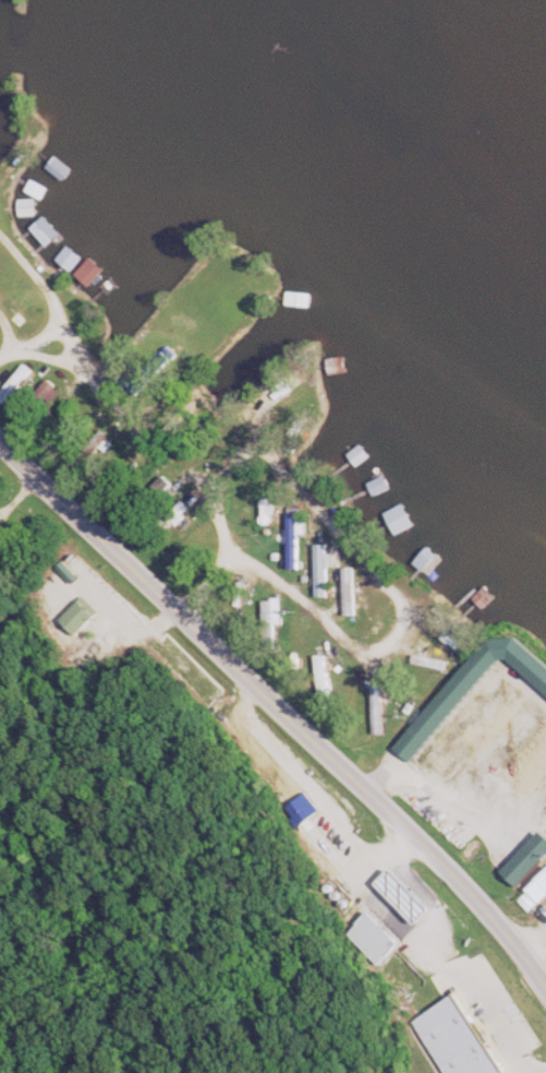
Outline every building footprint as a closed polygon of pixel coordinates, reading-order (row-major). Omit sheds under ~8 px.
[(47,168),(64,182),(73,171),(56,157),(47,168)] [(38,202),(21,202),(21,218),(38,218),(38,202)] [(71,270),(82,256),(67,245),(56,259),(71,270)] [(88,289),(105,273),(92,259),(76,275),(88,289)] [(38,373),(30,366),(0,396),(0,397),(7,403),(38,373)] [(315,400),(303,387),(273,416),(286,429),(315,400)] [(59,439),(70,448),(89,426),(78,417),(59,439)] [(354,471),(371,465),(364,447),(348,453),(354,471)] [(264,544),(275,544),(275,489),(264,489),(264,544)] [(303,517),(290,517),(290,569),(303,569),(303,517)] [(422,557),(411,546),(399,558),(409,569),(422,557)] [(85,596),(60,619),(74,635),(99,612),(85,596)] [(267,599),(267,624),(286,624),(286,599),(267,599)] [(442,632),(453,621),(437,606),(426,617),(442,632)] [(439,789),(545,676),(545,671),(519,646),(410,762),(439,789)] [(343,661),(343,648),(320,648),(320,700),(332,700),(332,661),(343,661)] [(387,697),(374,697),(374,739),(387,739),(387,697)] [(498,775),(526,801),(545,781),(545,724),(498,775)] [(505,875),(521,893),(545,870),(545,854),(537,845),(505,875)] [(396,867),(379,882),(420,923),(436,908),(396,867)] [(531,889),(544,903),(545,901),(545,875),(531,889)] [(371,911),(348,934),(379,965),(402,942),(371,911)] [(446,1066),(450,1072),(484,1072),(488,1071),(449,1002),(414,1022),(423,1039),(432,1033),(449,1064),(446,1066)]
